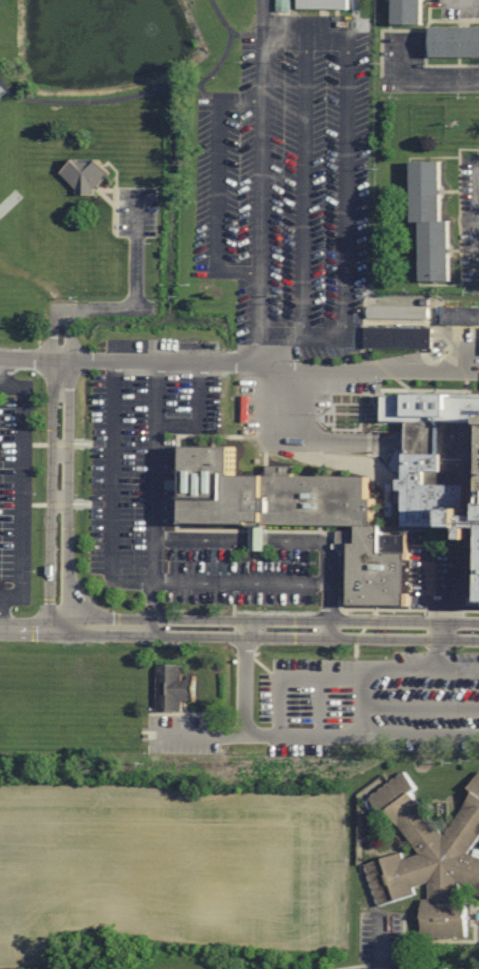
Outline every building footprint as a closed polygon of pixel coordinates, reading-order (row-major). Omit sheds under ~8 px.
[(300,9),(350,9),(350,0),(300,0),(300,9)] [(397,25),(426,25),(427,0),(397,0),(397,25)] [(435,27),(435,58),(478,58),(478,27),(435,27)] [(111,174),(96,157),(84,168),(77,160),(63,174),(85,198),(111,174)] [(454,221),(445,221),(445,162),(416,162),(416,221),(424,221),(424,282),(454,282),(454,221)] [(427,318),(427,306),(368,306),(368,318),(427,318)] [(444,307),(444,324),(478,324),(478,307),(444,307)] [(433,348),(433,327),(366,327),(366,348),(433,348)] [(406,421),(407,526),(381,526),(367,477),(238,478),(238,448),(189,449),(190,507),(233,528),(360,527),(360,540),(340,530),(340,549),(353,545),(353,606),(411,606),(410,535),(478,535),(478,420),(406,421)] [(183,711),(183,701),(197,701),(197,677),(184,677),(184,665),(158,665),(158,711),(183,711)] [(469,856),(478,843),(478,784),(440,837),(409,775),(359,800),(439,859),(359,859),(384,908),(425,887),(425,940),(466,940),(466,886),(478,886),(478,856),(469,856)]
